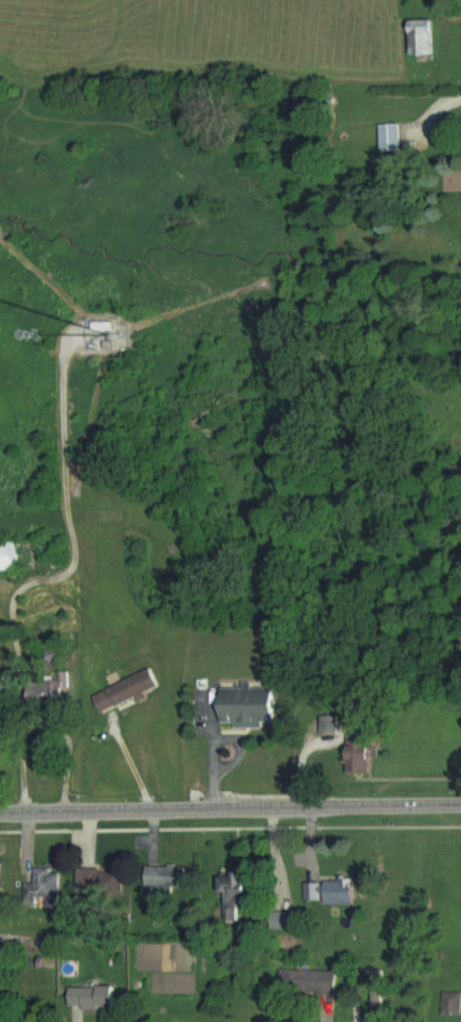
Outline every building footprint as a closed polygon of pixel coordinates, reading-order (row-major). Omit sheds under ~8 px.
[(435,53),(435,18),(412,18),(412,53),(435,53)] [(402,122),(383,122),(383,148),(402,148),(402,122)] [(0,539),(0,570),(22,570),(22,539),(0,539)] [(96,692),(104,710),(164,685),(156,667),(96,692)] [(222,690),(222,719),(272,719),(271,689),(222,690)] [(377,772),(377,742),(355,742),(355,772),(377,772)] [(150,889),(189,889),(189,865),(150,865),(150,889)] [(47,906),(61,906),(62,867),(35,866),(35,881),(25,881),(25,899),(47,899),(47,906)] [(126,894),(126,868),(78,867),(78,894),(126,894)] [(226,871),(225,919),(243,919),(243,892),(253,892),(253,871),(226,871)] [(330,903),(360,903),(360,877),(330,877),(330,903)] [(308,899),(324,899),(324,881),(308,881),(308,899)] [(295,927),(295,911),(274,911),(274,927),(295,927)] [(339,968),(281,968),(281,993),(339,993),(339,968)] [(118,984),(70,984),(70,1006),(118,1006),(118,984)] [(443,990),(443,1013),(460,1013),(460,990),(443,990)]
